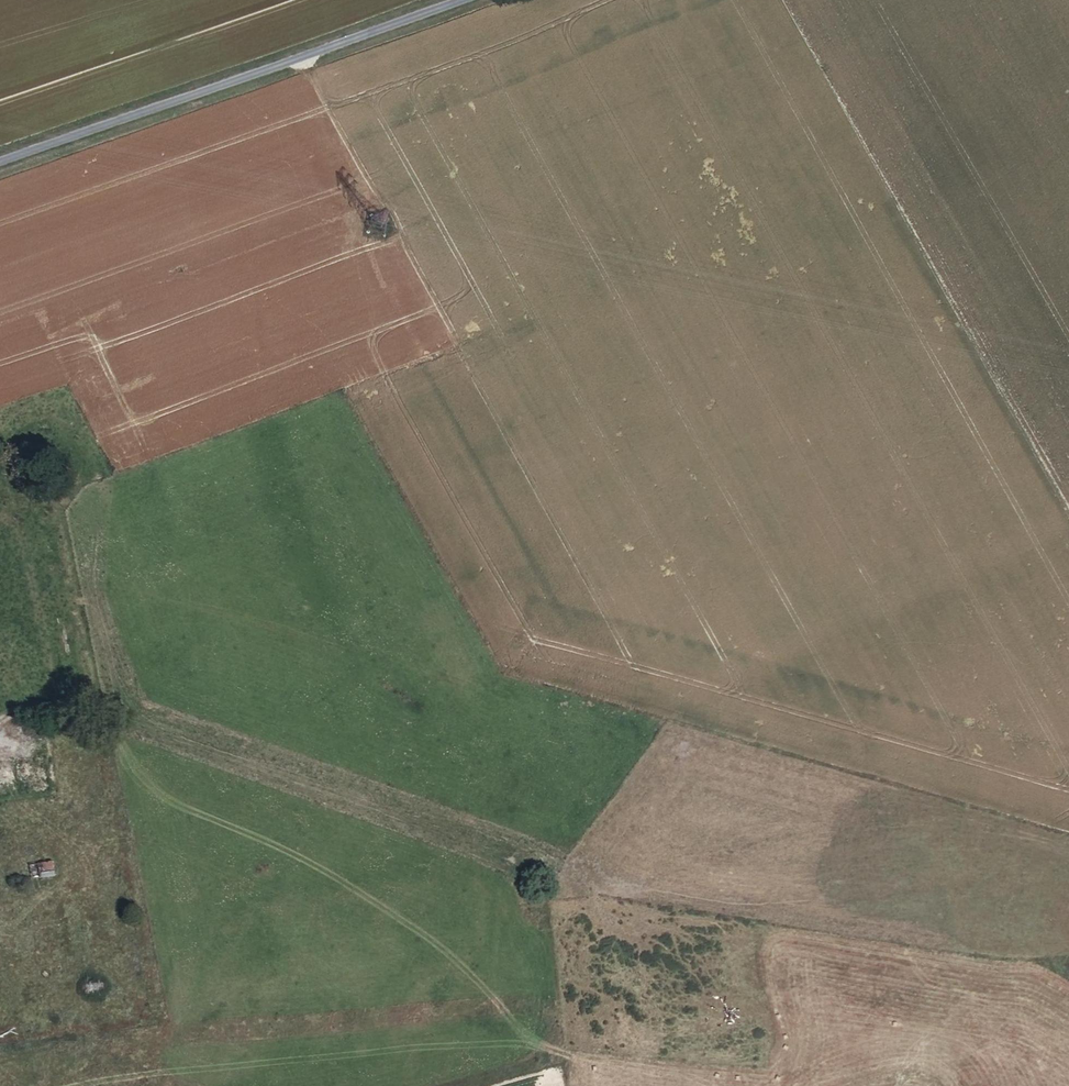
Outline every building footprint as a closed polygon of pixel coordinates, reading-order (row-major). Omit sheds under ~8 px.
[(27,863),(28,877),(54,876),(53,861),(27,863)]
